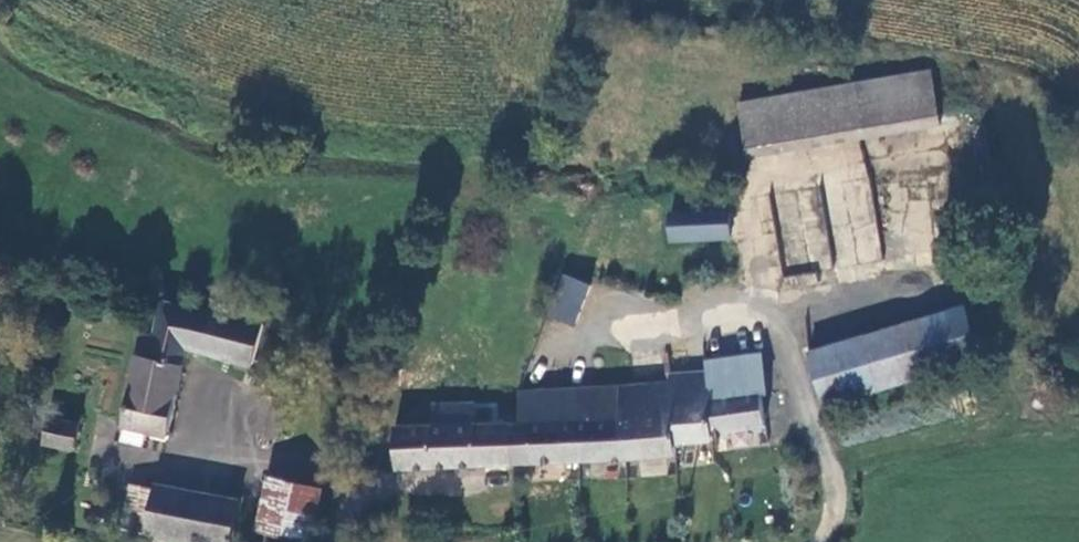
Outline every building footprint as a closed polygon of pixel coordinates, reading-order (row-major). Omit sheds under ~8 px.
[(756,100),(765,154),(962,120),(953,66),(756,100)] [(741,218),(684,222),(686,249),(743,244),(741,218)] [(780,290),(816,288),(815,272),(779,275),(780,290)] [(563,273),(545,314),(572,326),(590,284),(563,273)] [(147,334),(125,432),(164,440),(184,353),(253,369),(267,306),(237,299),(232,322),(165,307),(158,337),(147,334)] [(832,360),(849,413),(1008,362),(991,309),(832,360)] [(727,435),(761,427),(761,418),(769,417),(768,408),(760,409),(759,400),(768,399),(767,393),(759,394),(756,356),(707,360),(708,372),(672,375),(673,383),(543,393),(545,419),(520,421),(522,465),(674,456),(673,444),(691,443),(708,442),(708,437),(727,435)] [(274,440),(285,402),(266,396),(255,434),(274,440)] [(394,427),(395,471),(522,465),(520,421),(473,423),(472,405),(430,407),(430,412),(417,413),(418,426),(394,427)] [(71,456),(76,429),(50,422),(48,429),(42,427),(38,427),(33,429),(31,432),(31,436),(33,441),(37,444),(44,446),(43,450),(71,456)] [(260,535),(296,541),(313,541),(323,492),(271,482),(260,535)] [(145,537),(174,541),(233,541),(239,508),(153,492),(145,537)]
